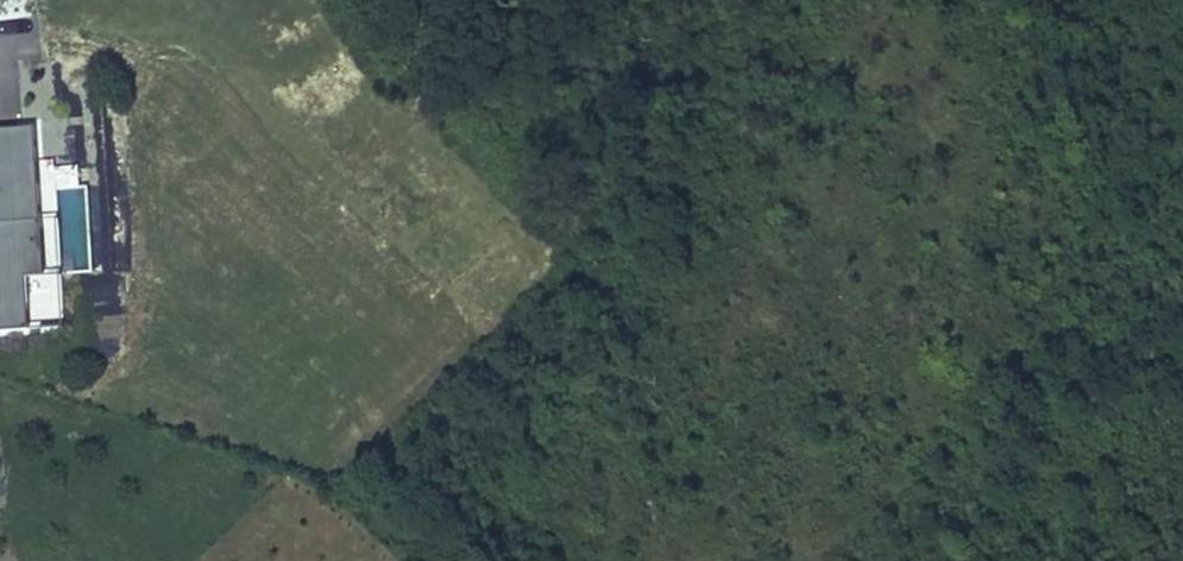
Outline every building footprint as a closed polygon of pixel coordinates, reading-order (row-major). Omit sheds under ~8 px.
[(27,324),(23,271),(91,267),(84,157),(36,160),(33,121),(0,124),(0,326),(27,324)] [(35,270),(35,280),(28,280),(28,317),(62,317),(61,270),(35,270)]
